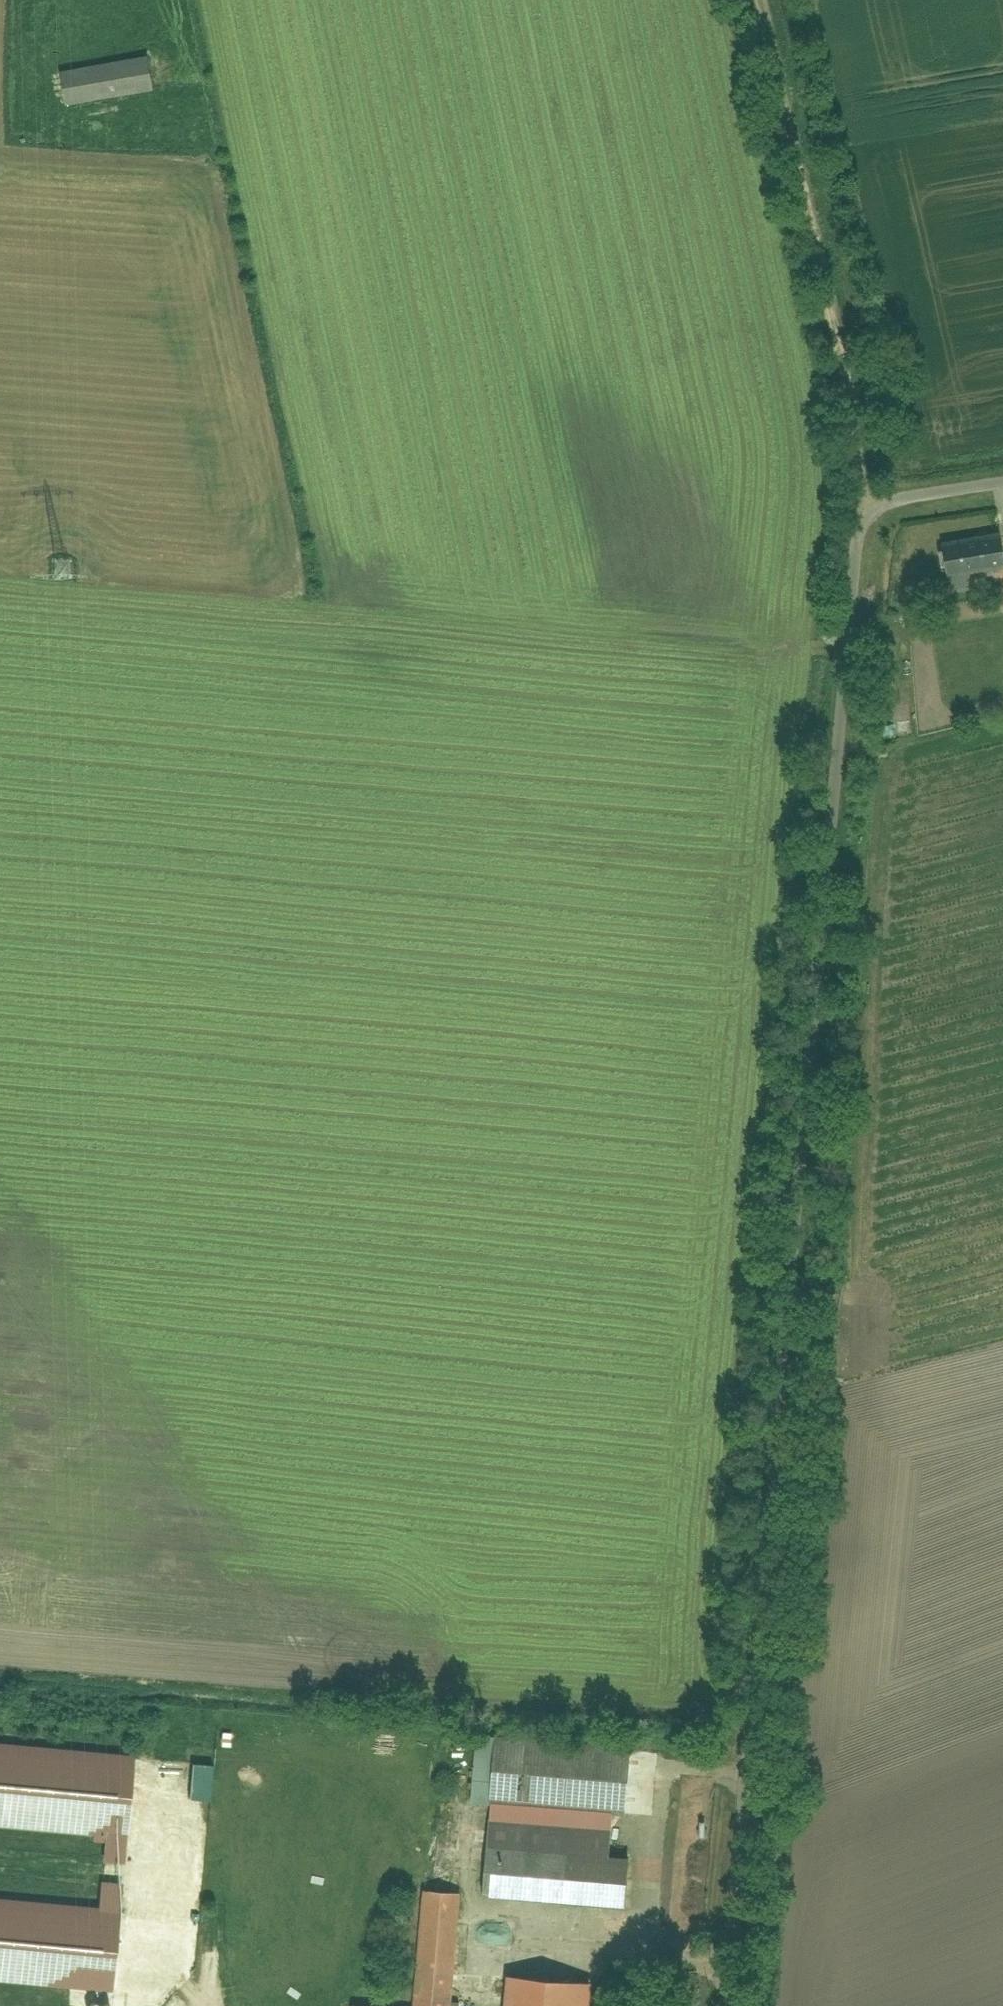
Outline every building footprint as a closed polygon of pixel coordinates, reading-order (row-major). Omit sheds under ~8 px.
[(134,53),(41,71),(48,108),(141,90),(134,53)] [(992,532),(924,542),(933,598),(1000,588),(992,532)] [(620,1746),(480,1736),(469,1894),(620,1904),(623,1856),(598,1855),(601,1814),(615,1815),(620,1746)] [(0,1743),(0,1824),(106,1833),(104,1864),(127,1866),(137,1755),(0,1743)] [(184,1798),(210,1801),(214,1766),(188,1763),(184,1798)] [(113,1991),(123,1880),(100,1878),(97,1909),(0,1900),(0,1981),(113,1991)] [(442,2005),(450,1892),(407,1889),(398,2005),(443,2005),(442,2005)] [(601,1981),(491,1973),(488,2005),(600,2005),(601,1981)]
